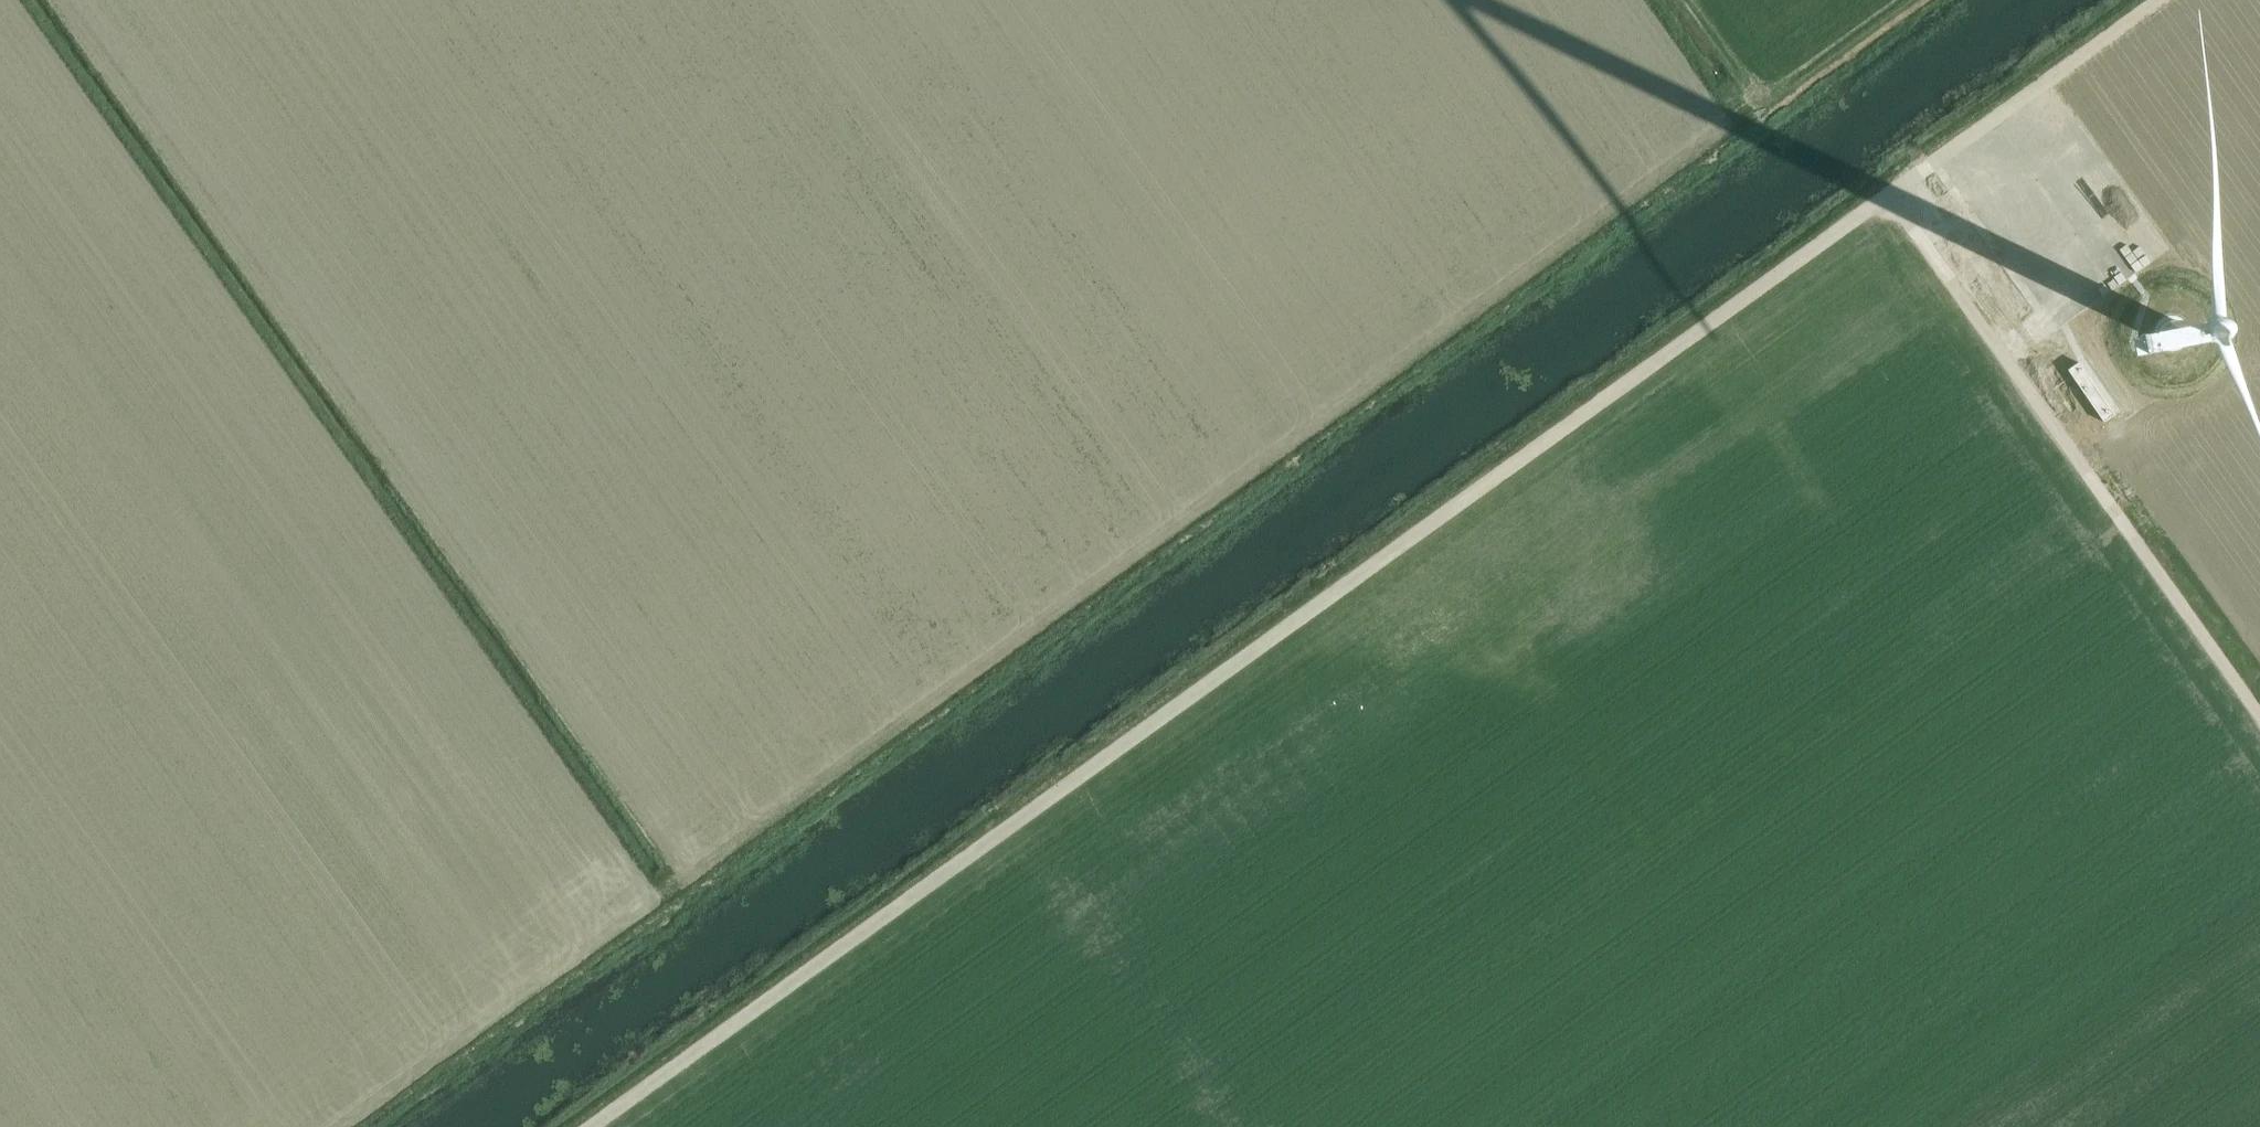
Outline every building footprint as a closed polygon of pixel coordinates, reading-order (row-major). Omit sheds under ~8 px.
[(2150,330),(2150,333),(2150,336),(2151,338),(2152,341),(2153,343),(2154,346),(2156,348),(2158,350),(2160,351),(2163,353),(2165,354),(2168,355),(2171,355),(2174,355),(2176,355),(2179,354),(2182,353),(2184,351),(2186,350),(2188,348),(2190,346),(2191,343),(2193,341),(2194,338),(2194,336),(2194,333),(2194,330),(2194,327),(2193,325),(2191,322),(2190,320),(2188,318),(2186,316),(2184,314),(2182,313),(2179,312),(2176,311),(2174,311),(2171,311),(2168,311),(2165,312),(2163,313),(2160,314),(2158,316),(2156,318),(2154,320),(2153,322),(2152,325),(2151,327),(2150,330)] [(2069,368),(2106,420),(2117,412),(2080,360),(2069,368)]
